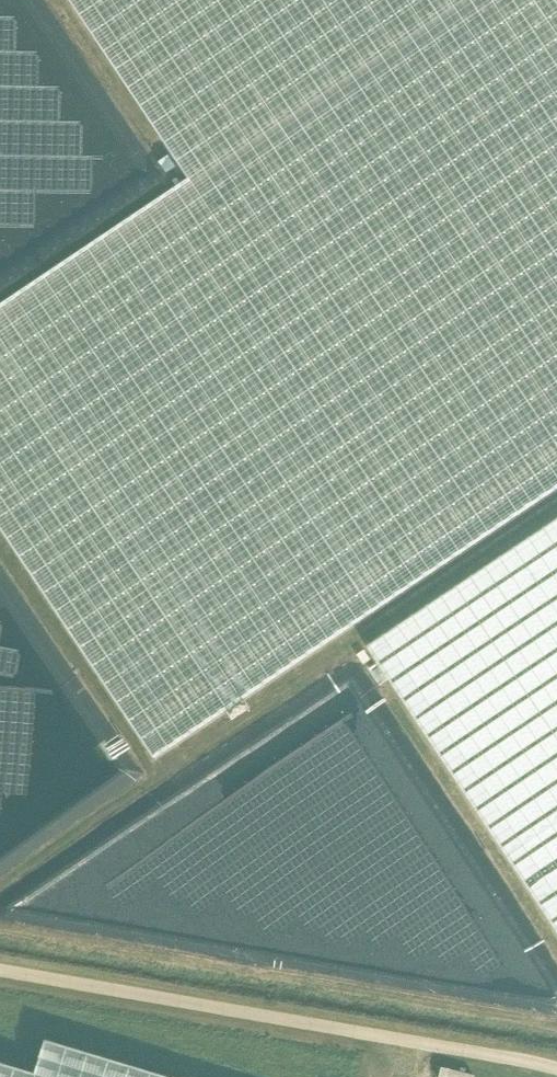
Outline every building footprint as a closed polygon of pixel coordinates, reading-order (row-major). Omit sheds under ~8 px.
[(187,186),(0,309),(0,499),(164,749),(556,492),(556,0),(65,0),(187,186)] [(353,637),(556,945),(556,502),(353,637)] [(0,1054),(0,1076),(187,1076),(50,1037),(49,1068),(0,1054)]
